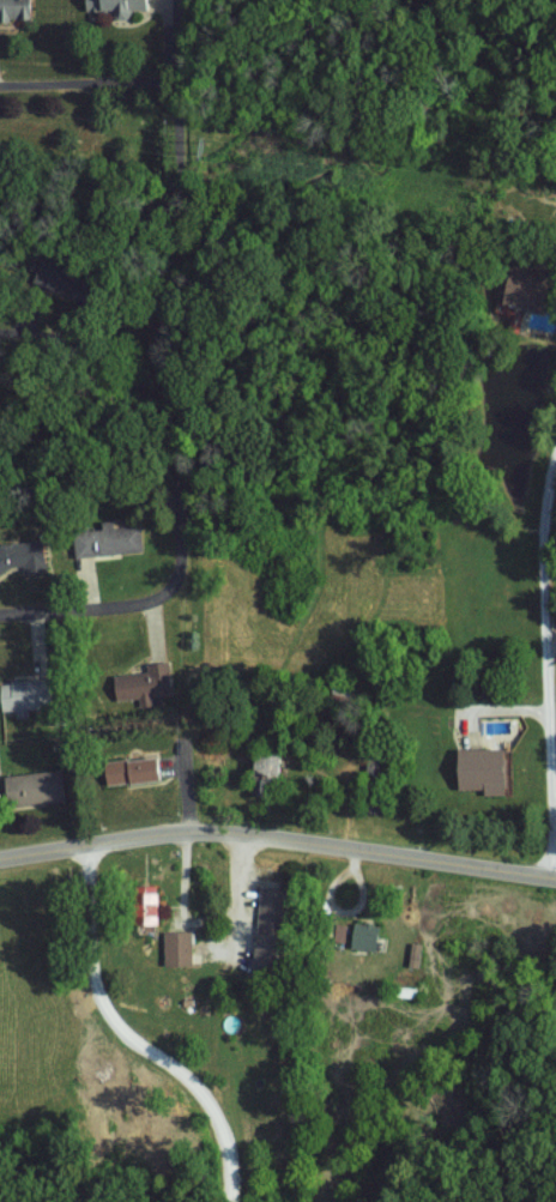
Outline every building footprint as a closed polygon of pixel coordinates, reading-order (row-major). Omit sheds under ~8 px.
[(31,19),(32,0),(0,0),(0,19),(31,19)] [(87,10),(114,9),(114,18),(131,18),(131,9),(148,8),(148,0),(87,0),(87,10)] [(538,308),(547,274),(513,264),(503,299),(538,308)] [(77,558),(143,549),(140,524),(114,528),(113,524),(73,530),(77,558)] [(26,567),(27,573),(48,570),(44,540),(0,546),(0,570),(26,567)] [(114,675),(117,700),(139,697),(140,707),(153,705),(152,697),(168,695),(166,674),(167,674),(166,662),(147,664),(148,671),(114,675)] [(1,681),(2,710),(53,708),(52,679),(1,681)] [(460,789),(485,789),(485,795),(507,794),(506,748),(459,749),(460,789)] [(255,775),(281,776),(282,754),(256,753),(255,775)] [(161,779),(159,756),(105,762),(108,785),(161,779)] [(66,798),(62,768),(5,776),(9,806),(66,798)] [(135,924),(159,924),(159,886),(136,885),(135,924)] [(286,888),(259,887),(256,970),(282,972),(286,888)] [(380,924),(355,922),(355,925),(336,923),(334,941),(349,942),(349,948),(378,950),(380,924)] [(164,931),(165,966),(193,965),(192,931),(164,931)]
